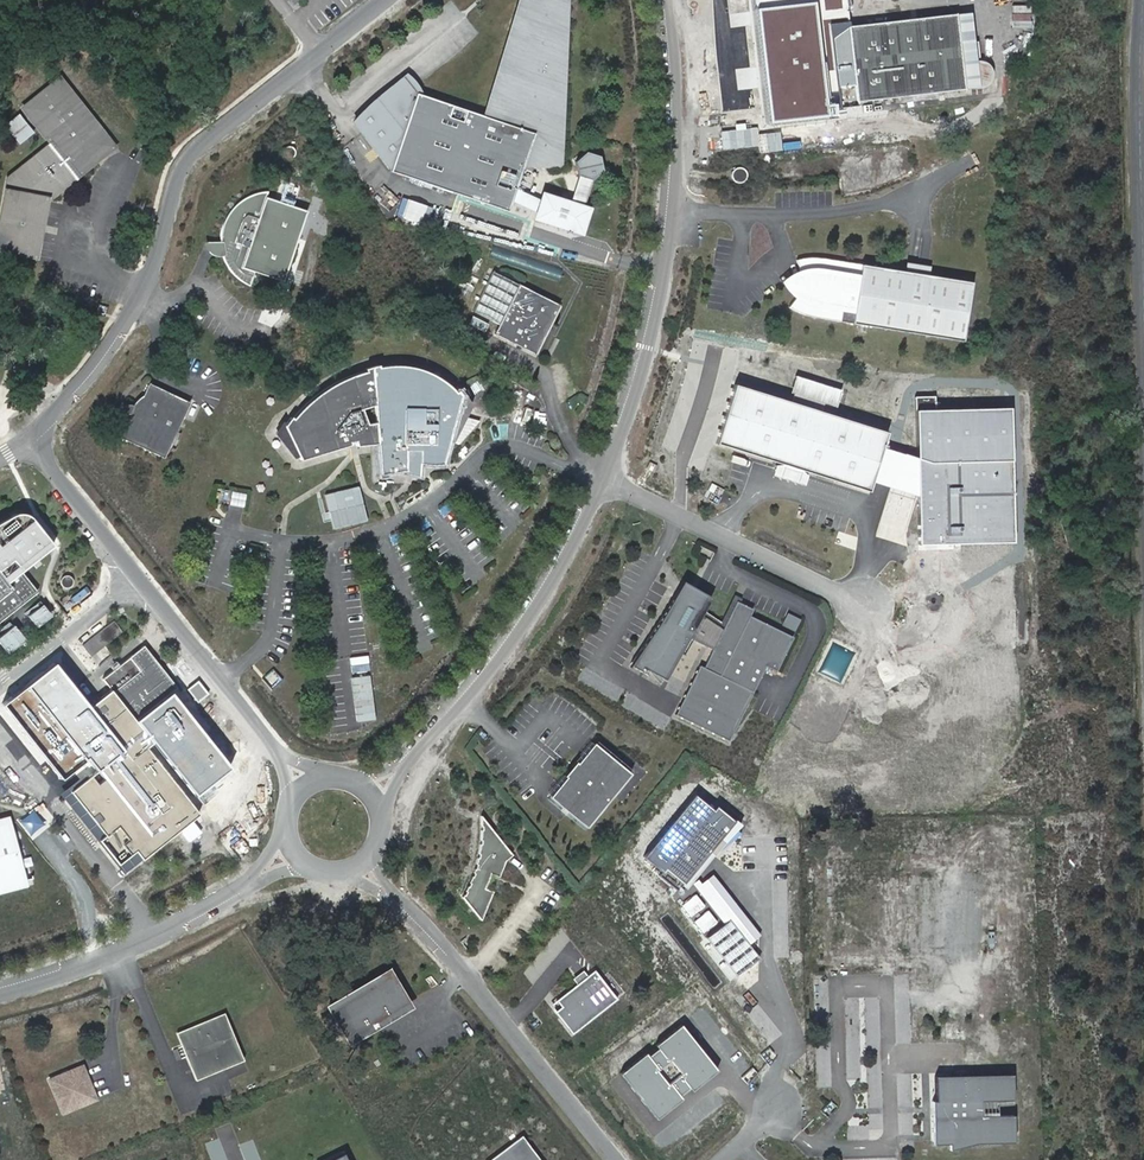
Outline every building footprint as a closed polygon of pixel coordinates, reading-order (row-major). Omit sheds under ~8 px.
[(403,82),(355,123),(351,127),(389,172),(388,175),(504,210),(507,199),(511,186),(517,167),(542,168),(556,112),(557,101),(559,81),(562,61),(562,34),(559,0),(517,0),(481,117),(415,97),(409,89),(403,82)] [(562,34),(562,35),(562,37),(562,61),(559,81),(557,101),(556,112),(542,168),(565,167),(566,93),(566,30),(566,0),(559,0),(562,34)] [(852,25),(849,0),(755,0),(760,60),(763,99),(765,107),(768,123),(776,124),(834,119),(837,107),(857,105),(856,100),(963,89),(982,87),(988,86),(993,83),(995,78),(995,73),(994,69),(992,65),(987,62),(980,60),(974,13),(955,14),(852,25)] [(47,194),(63,190),(78,176),(82,181),(88,177),(120,153),(125,150),(72,79),(29,110),(51,139),(5,173),(5,183),(0,205),(0,251),(38,258),(47,194)] [(9,129),(22,142),(35,130),(26,120),(19,127),(15,123),(9,129)] [(293,146),(289,143),(283,144),(280,147),(278,152),(281,156),(285,159),(290,158),(293,155),(295,151),(293,146)] [(572,204),(541,192),(539,197),(535,209),(533,214),(574,231),(583,209),(577,206),(586,184),(594,181),(598,172),(594,164),(586,160),(577,164),(574,172),(577,181),(581,182),(572,204)] [(736,168),(733,171),(731,172),(731,178),(735,182),(740,184),(745,180),(746,175),(745,170),(740,168),(736,168)] [(507,199),(535,209),(539,197),(511,186),(507,199)] [(218,234),(219,250),(221,257),(226,267),(234,276),(246,283),(251,270),(278,279),(302,209),(264,195),(266,190),(248,193),(236,201),(227,209),(220,221),(218,234)] [(382,209),(404,214),(402,222),(427,228),(432,205),(386,194),(382,209)] [(499,216),(497,223),(514,227),(515,220),(499,216)] [(215,248),(219,250),(218,234),(201,235),(205,242),(215,248)] [(808,316),(954,340),(963,282),(817,258),(808,257),(798,258),(788,259),(797,270),(776,281),(780,288),(788,300),(781,306),(789,310),(798,314),(808,316)] [(558,301),(492,269),(473,307),(500,320),(496,330),(535,349),(558,301)] [(290,413),(284,422),(298,452),(300,456),(351,441),(351,439),(356,438),(357,442),(376,441),(380,471),(399,468),(403,467),(404,459),(417,460),(417,462),(439,462),(443,446),(459,392),(455,389),(453,390),(449,386),(445,382),(436,376),(424,369),(399,363),(387,363),(376,365),(376,363),(368,364),(361,365),(362,367),(352,370),(345,373),(336,377),(327,382),(317,389),(302,403),(292,414),(290,413)] [(884,445),(888,432),(822,412),(825,402),(836,406),(841,389),(796,375),(791,392),(794,393),(791,401),(735,384),(717,443),(777,461),(773,474),(804,484),(808,471),(870,490),(872,484),(884,445)] [(191,403),(150,383),(145,391),(141,395),(130,409),(125,423),(122,435),(165,456),(191,403)] [(1014,408),(919,410),(920,458),(921,497),(922,544),(1018,544),(1014,408)] [(293,454),(298,452),(284,422),(283,418),(276,428),(293,454)] [(920,458),(884,445),(872,484),(921,497),(920,458)] [(404,459),(403,467),(399,468),(399,472),(416,477),(417,462),(417,460),(404,459)] [(645,460),(642,466),(649,470),(652,464),(645,460)] [(328,491),(332,526),(368,522),(363,486),(328,491)] [(40,591),(25,572),(58,545),(37,519),(34,516),(32,514),(29,513),(21,513),(16,515),(8,521),(0,525),(0,625),(40,591)] [(61,586),(63,588),(67,580),(68,578),(69,578),(71,575),(67,576),(62,578),(61,581),(61,586)] [(67,580),(63,588),(66,590),(72,589),(75,586),(74,581),(71,575),(69,578),(68,578),(67,580)] [(689,585),(679,579),(656,620),(626,665),(644,673),(646,669),(662,677),(683,633),(707,645),(698,663),(695,662),(671,711),(724,737),(762,663),(772,668),(790,634),(746,612),(749,606),(736,600),(733,598),(719,625),(698,612),(700,608),(708,595),(689,585)] [(717,619),(700,608),(698,612),(719,625),(733,598),(736,600),(738,596),(731,592),(717,619)] [(42,628),(56,617),(47,606),(33,617),(42,628)] [(80,644),(89,655),(103,643),(120,630),(111,619),(80,644)] [(12,655),(30,641),(18,627),(1,641),(12,655)] [(174,684),(141,644),(118,663),(100,677),(109,688),(87,706),(122,748),(96,770),(70,791),(106,834),(100,839),(119,862),(136,849),(142,857),(199,811),(145,745),(151,740),(139,725),(133,718),(174,684)] [(88,701),(58,664),(7,706),(64,781),(91,763),(96,770),(122,748),(87,706),(88,701)] [(231,769),(175,695),(139,725),(151,740),(198,797),(231,769)] [(547,792),(583,824),(628,771),(592,740),(575,759),(573,758),(562,771),(564,772),(547,792)] [(715,812),(696,795),(646,858),(665,873),(667,869),(686,884),(736,822),(719,808),(715,812)] [(513,854),(482,816),(480,846),(478,863),(472,880),(463,896),(482,920),(506,858),(513,854)] [(24,880),(9,823),(0,826),(0,887),(24,880)] [(702,883),(699,880),(693,884),(725,924),(731,920),(751,945),(755,942),(762,936),(714,875),(708,880),(702,883)] [(706,906),(696,894),(682,906),(692,917),(706,906)] [(718,922),(708,911),(694,922),(704,934),(718,922)] [(725,924),(709,938),(737,975),(761,958),(751,945),(731,920),(725,924)] [(584,972),(579,966),(568,974),(574,981),(584,972)] [(557,1015),(569,1031),(614,995),(591,967),(584,972),(574,981),(553,997),(557,1002),(563,1010),(557,1015)] [(390,968),(327,1004),(350,1044),(413,1007),(409,1000),(390,968)] [(557,1015),(563,1010),(557,1002),(551,1007),(557,1015)] [(225,1016),(183,1034),(185,1041),(200,1076),(243,1058),(225,1016)] [(963,1021),(949,1020),(948,1036),(962,1037),(963,1021)] [(719,1072),(682,1026),(657,1046),(659,1049),(651,1057),(648,1055),(623,1076),(659,1121),(685,1100),(683,1097),(692,1090),(695,1093),(719,1072)] [(64,1105),(98,1092),(85,1059),(52,1071),(64,1105)] [(1011,1074),(934,1076),(934,1085),(934,1091),(938,1091),(938,1101),(931,1101),(932,1144),(948,1144),(948,1150),(975,1143),(1013,1142),(1012,1115),(996,1115),(996,1100),(1012,1100),(1011,1074)] [(867,1138),(868,1129),(847,1128),(846,1137),(867,1138)] [(522,1137),(492,1159),(540,1159),(522,1137)]
